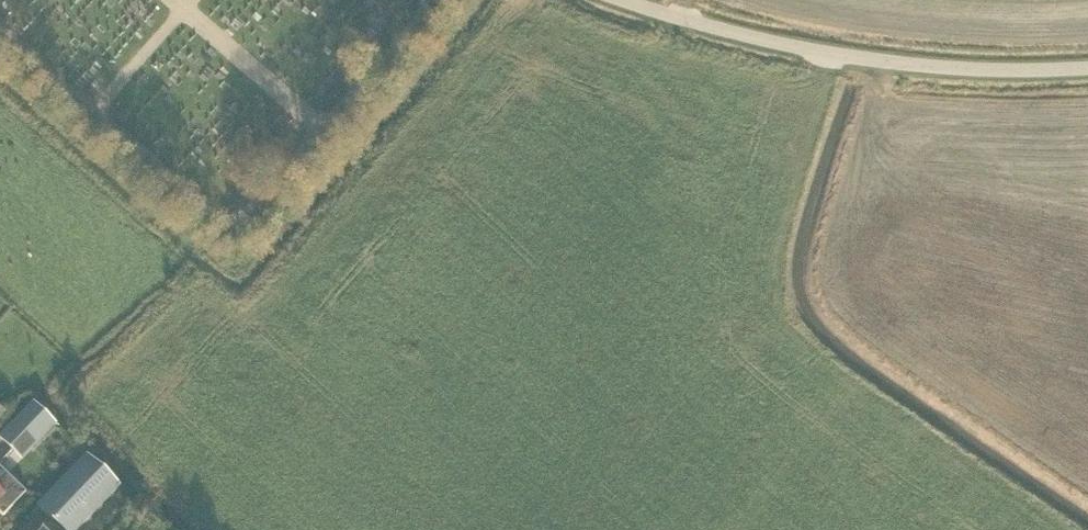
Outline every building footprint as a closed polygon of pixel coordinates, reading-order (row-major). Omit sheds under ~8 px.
[(57,424),(34,402),(0,437),(0,438),(13,450),(25,438),(34,447),(57,424)] [(64,529),(78,529),(120,485),(87,454),(39,506),(64,529)] [(3,516),(26,492),(0,468),(0,513),(3,516)] [(125,488),(117,497),(128,508),(136,499),(125,488)]
